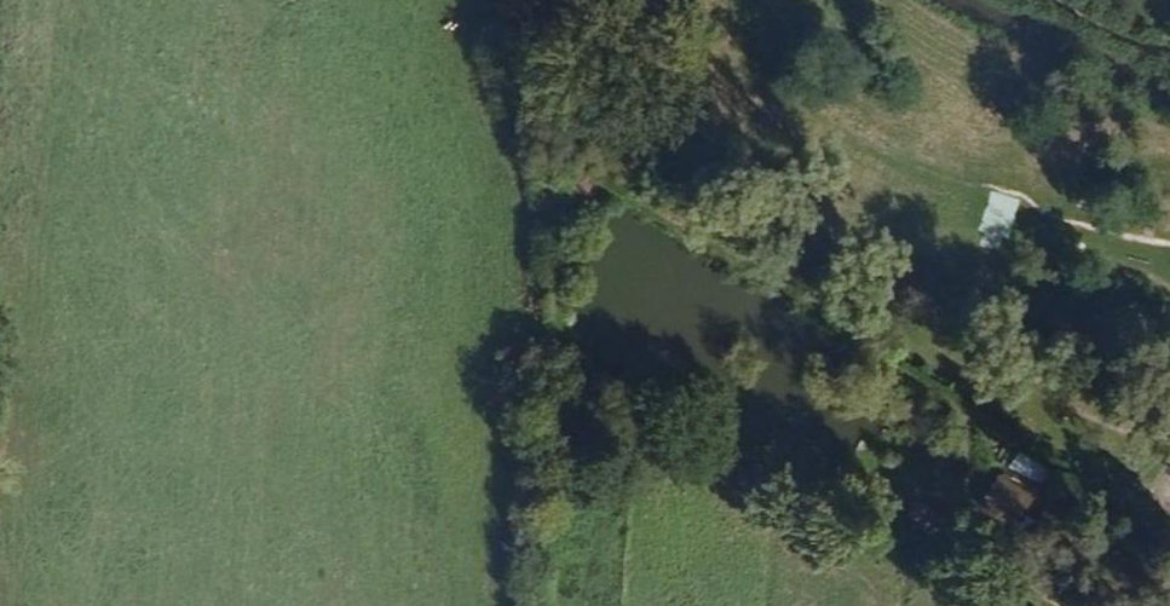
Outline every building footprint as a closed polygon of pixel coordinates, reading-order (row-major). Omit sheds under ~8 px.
[(933,530),(940,516),(919,505),(911,519),(933,530)]
